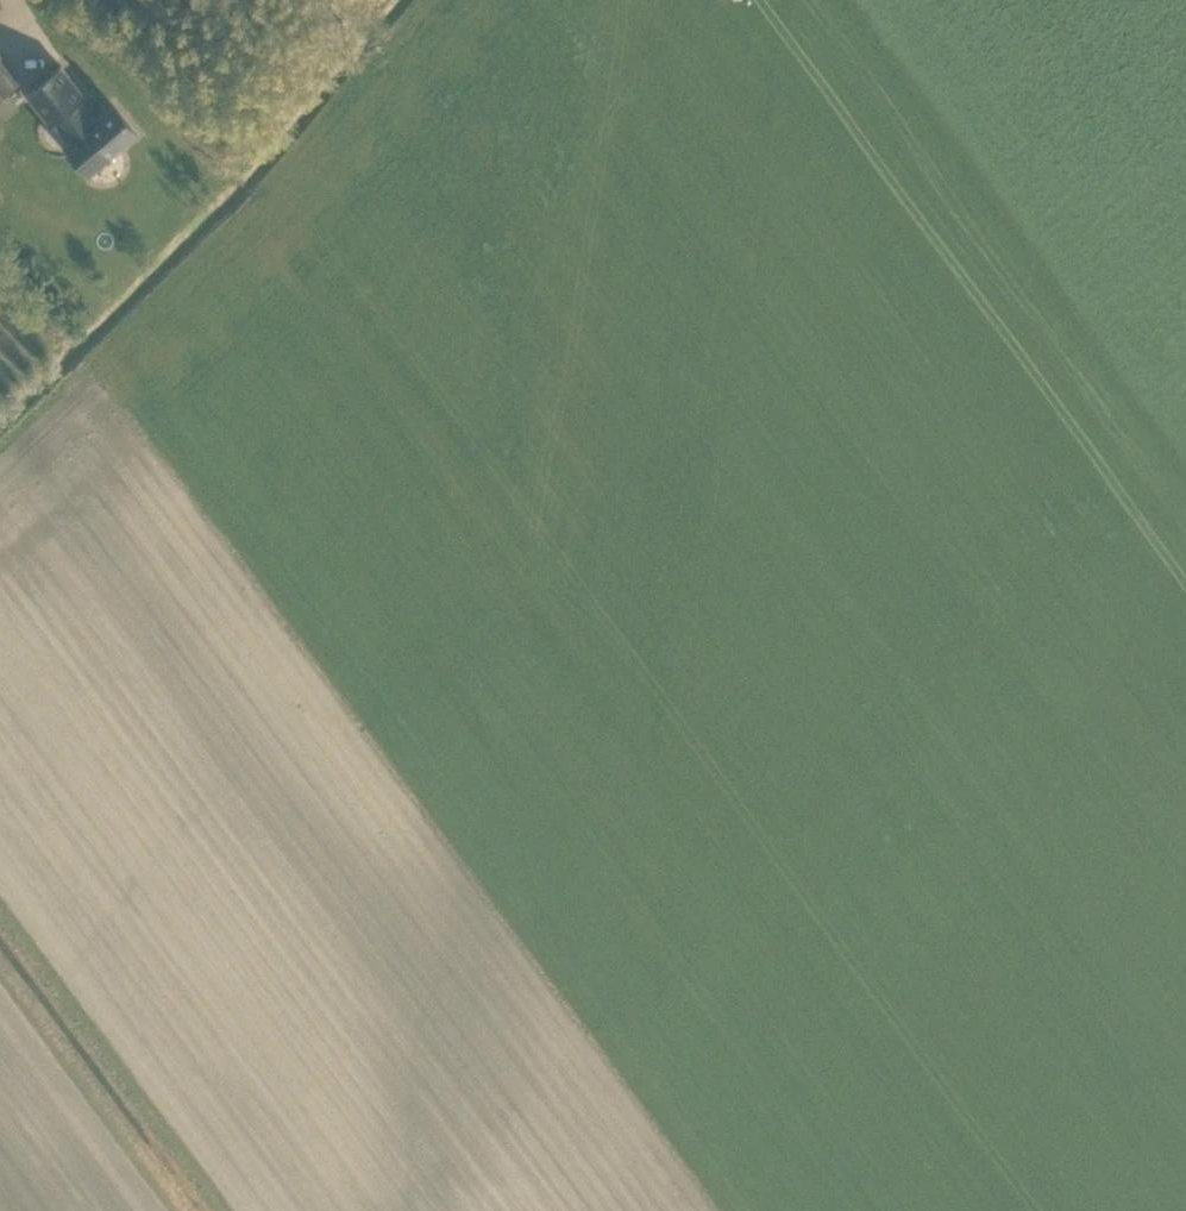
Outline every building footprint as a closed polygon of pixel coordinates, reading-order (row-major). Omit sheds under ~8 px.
[(18,81),(0,58),(0,95),(18,81)] [(62,66),(29,94),(51,122),(54,119),(71,139),(66,144),(91,173),(140,131),(115,102),(97,117),(80,97),(85,93),(62,66)]
